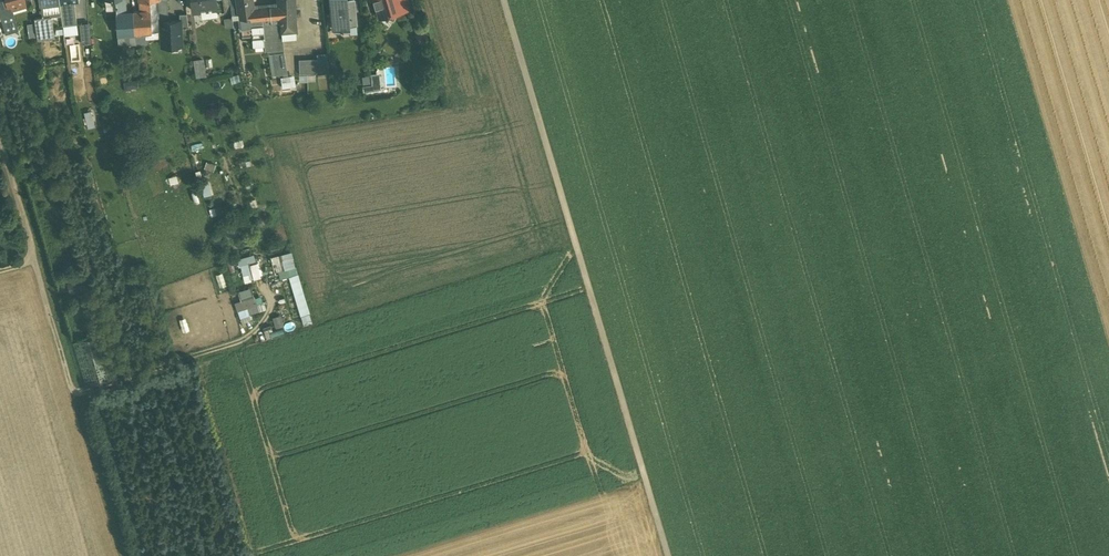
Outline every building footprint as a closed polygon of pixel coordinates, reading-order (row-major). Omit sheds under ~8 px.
[(1,16),(14,12),(12,6),(11,2),(7,3),(7,0),(0,0),(0,14),(1,16)] [(60,1),(62,25),(76,24),(73,0),(66,0),(60,1)] [(140,0),(141,12),(133,12),(135,32),(161,31),(161,21),(160,0),(141,0),(140,0)] [(161,21),(168,21),(167,0),(160,0),(161,21)] [(193,11),(217,8),(217,7),(216,0),(192,0),(193,11)] [(217,7),(217,8),(217,12),(231,10),(230,0),(216,0),(217,7)] [(239,16),(239,17),(251,15),(250,8),(254,7),(253,0),(237,0),(239,16)] [(333,29),(342,28),(342,29),(344,29),(344,28),(350,27),(349,24),(357,23),(354,0),(330,0),(333,29)] [(380,17),(399,11),(395,0),(375,0),(380,17)] [(399,11),(408,8),(406,0),(395,0),(399,11)] [(295,3),(279,3),(279,4),(281,21),(295,20),(295,14),(300,14),(300,8),(295,8),(295,4),(295,3)] [(279,4),(254,7),(250,8),(251,15),(252,24),(263,23),(281,21),(279,4)] [(125,5),(116,6),(116,13),(125,13),(125,5)] [(14,12),(1,16),(3,26),(4,26),(6,34),(19,30),(14,12)] [(125,13),(116,13),(118,33),(135,32),(133,12),(125,13)] [(187,13),(180,14),(180,20),(181,20),(181,28),(189,27),(187,13)] [(50,15),(34,17),(36,34),(52,32),(50,15)] [(263,23),(252,24),(251,15),(239,17),(240,26),(241,25),(242,35),(253,34),(253,37),(264,36),(263,23)] [(239,16),(232,17),(233,26),(240,26),(239,17),(239,16)] [(233,26),(232,17),(224,18),(225,28),(233,26)] [(168,21),(161,21),(161,31),(162,45),(182,44),(181,28),(181,20),(180,20),(168,21)] [(295,20),(281,21),(281,31),(296,30),(295,20)] [(281,21),(263,23),(264,36),(265,51),(284,49),(283,38),(282,38),(281,31),(281,21)] [(89,22),(79,23),(82,44),(91,43),(89,22)] [(296,30),(281,31),(282,38),(283,38),(297,36),(296,30)] [(135,32),(118,33),(118,40),(135,39),(135,32)] [(327,52),(317,53),(317,58),(318,58),(319,73),(329,72),(327,52)] [(284,53),(269,55),(271,66),(286,64),(284,53)] [(196,76),(206,75),(203,57),(193,58),(196,76)] [(314,58),(299,59),(300,74),(315,74),(314,58)] [(286,64),(271,66),(272,75),(287,73),(286,64)] [(363,94),(380,94),(380,73),(363,73),(363,94)] [(92,109),(85,110),(86,126),(94,125),(92,109)] [(19,158),(23,170),(42,164),(39,152),(19,158)] [(204,168),(213,170),(215,163),(206,161),(204,168)] [(201,182),(203,195),(212,193),(210,180),(201,182)] [(302,324),(311,322),(293,248),(272,254),(278,278),(290,275),(302,324)] [(243,280),(260,276),(255,252),(238,255),(243,280)] [(240,317),(266,309),(261,294),(254,296),(251,285),(237,290),(240,298),(234,300),(240,317)] [(281,313),(273,315),(275,326),(283,324),(281,313)]
